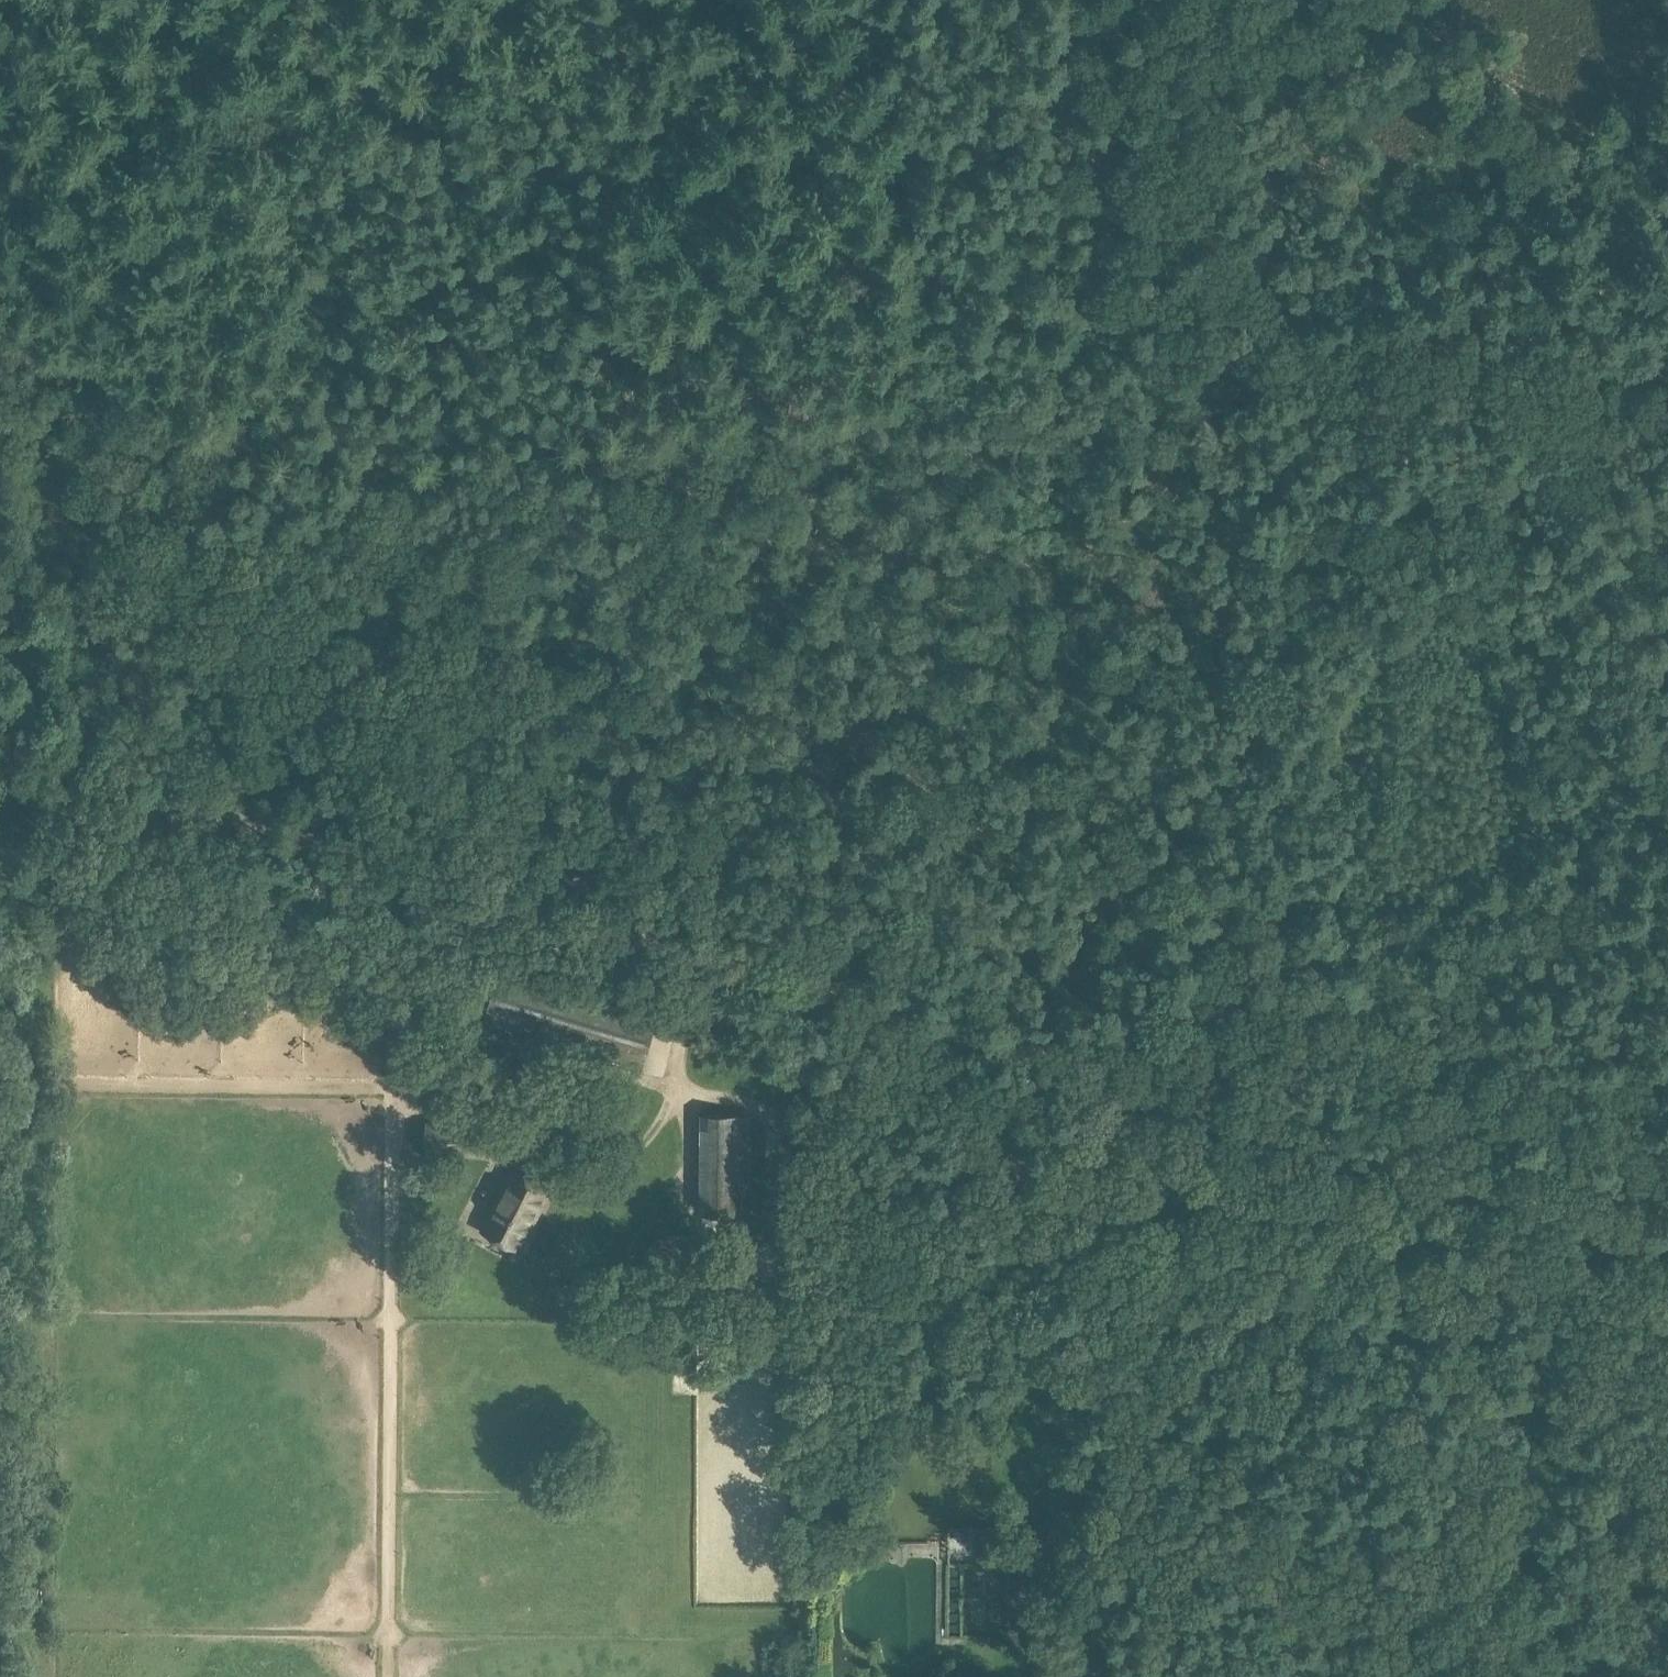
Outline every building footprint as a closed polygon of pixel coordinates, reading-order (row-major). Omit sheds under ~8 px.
[(506,973),(492,1020),(645,1066),(659,1019),(506,973)] [(521,1248),(551,1189),(515,1170),(484,1229),(521,1248)]
